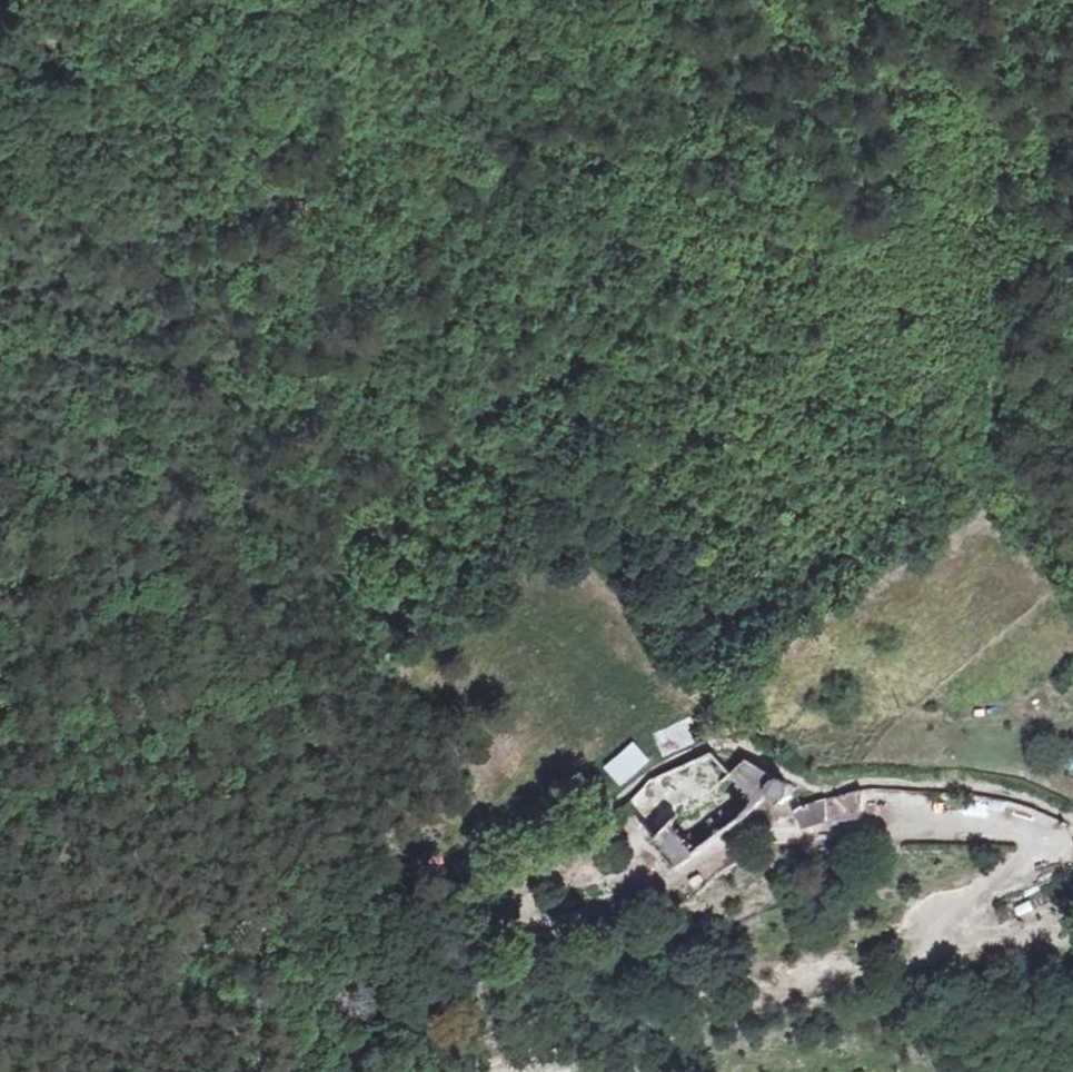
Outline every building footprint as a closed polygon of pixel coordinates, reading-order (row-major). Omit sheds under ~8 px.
[(645,756),(631,741),(611,759),(625,774),(645,756)] [(652,840),(675,866),(744,816),(763,795),(773,805),(793,784),(781,777),(782,776),(746,758),(731,770),(710,749),(649,778),(624,804),(655,838),(652,840)] [(866,791),(848,792),(853,812),(899,814),(899,790),(884,789),(866,791)] [(853,812),(848,792),(817,800),(803,807),(791,813),(796,827),(798,828),(810,826),(823,820),(855,817),(853,812)]
